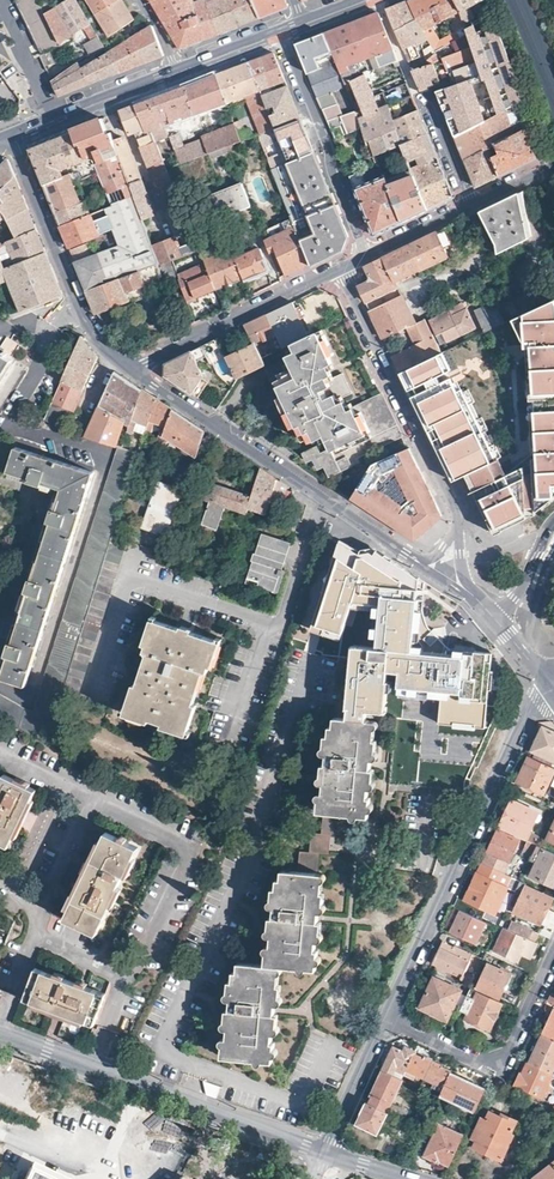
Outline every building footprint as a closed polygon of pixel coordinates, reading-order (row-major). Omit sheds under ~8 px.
[(38,0),(18,0),(16,1),(42,53),(48,50),(52,48),(59,44),(44,13),(38,0)] [(44,13),(59,44),(52,48),(54,52),(65,46),(62,41),(83,28),(91,40),(83,45),(90,57),(104,50),(100,41),(87,19),(76,0),(65,0),(44,13)] [(87,19),(95,14),(117,0),(76,0),(87,19)] [(95,14),(109,35),(133,20),(133,18),(126,7),(121,0),(117,0),(95,14)] [(191,0),(149,0),(165,25),(178,48),(179,48),(190,44),(205,38),(196,14),(195,8),(191,0)] [(204,0),(191,0),(195,8),(196,14),(205,38),(211,36),(218,33),(204,0)] [(228,0),(204,0),(218,33),(228,29),(238,25),(228,0)] [(252,0),(228,0),(238,25),(249,21),(259,17),(252,0)] [(259,17),(273,11),(286,6),(287,5),(285,0),(252,0),(259,17)] [(415,43),(407,25),(416,21),(407,0),(406,0),(395,4),(387,7),(386,8),(386,9),(398,36),(403,48),(415,43)] [(453,0),(407,0),(416,21),(431,57),(456,44),(468,37),(462,23),(460,19),(453,0)] [(460,19),(467,16),(477,13),(476,11),(489,6),(487,0),(453,0),(460,19)] [(468,21),(462,23),(468,37),(470,45),(472,49),(476,63),(477,64),(507,53),(489,6),(476,11),(477,13),(467,16),(468,21)] [(346,68),(350,79),(359,76),(353,63),(375,54),(379,67),(393,61),(399,59),(379,11),(349,23),(325,32),(336,62),(340,70),(346,68)] [(407,25),(415,43),(420,41),(427,59),(424,61),(426,63),(432,60),(431,57),(416,21),(407,25)] [(163,55),(152,26),(127,41),(136,65),(149,60),(163,55)] [(308,73),(336,62),(325,32),(310,38),(296,43),(308,73)] [(468,37),(456,44),(458,50),(462,49),(463,53),(443,60),(452,85),(466,80),(462,69),(476,63),(472,49),(466,51),(465,48),(470,45),(468,37)] [(127,41),(105,53),(118,72),(127,69),(136,65),(127,41)] [(42,53),(39,56),(43,66),(53,62),(48,50),(42,53)] [(406,55),(408,62),(421,56),(418,50),(406,55)] [(261,56),(248,61),(262,97),(273,92),(272,89),(276,88),(275,84),(285,80),(274,53),(274,52),(273,52),(272,52),(261,56)] [(78,63),(89,84),(103,78),(118,72),(105,53),(90,62),(88,58),(78,63)] [(466,80),(452,85),(437,91),(455,136),(506,108),(522,100),(514,72),(507,53),(477,64),(481,75),(466,80)] [(247,99),(261,134),(275,128),(262,97),(248,61),(243,63),(234,67),(246,96),(247,99)] [(312,83),(317,96),(345,84),(340,70),(336,62),(308,73),(312,83)] [(76,63),(49,81),(55,96),(72,90),(89,84),(78,63),(76,63)] [(419,66),(411,69),(416,80),(420,90),(434,84),(439,82),(440,82),(440,81),(440,80),(433,64),(423,65),(421,68),(419,66)] [(225,70),(237,103),(240,102),(239,98),(246,96),(234,67),(229,69),(225,70)] [(231,102),(233,105),(237,103),(225,70),(220,72),(216,74),(226,102),(227,103),(231,102)] [(356,96),(351,98),(358,117),(389,105),(384,91),(374,95),(365,73),(359,76),(350,79),(356,96)] [(184,86),(194,113),(226,102),(216,74),(202,79),(184,86)] [(273,92),(262,97),(275,128),(300,118),(298,112),(287,84),(276,88),(272,89),(273,92)] [(317,96),(322,108),(350,96),(345,84),(317,96)] [(147,131),(150,130),(162,125),(161,122),(170,118),(171,122),(194,113),(184,86),(149,99),(136,104),(146,127),(147,131)] [(338,124),(342,134),(360,126),(357,118),(358,117),(351,98),(350,96),(322,108),(326,119),(330,128),(338,124)] [(527,120),(522,100),(506,108),(514,126),(527,120)] [(166,212),(181,205),(177,194),(167,167),(164,160),(153,132),(151,133),(150,130),(147,131),(146,127),(136,104),(125,108),(118,111),(119,115),(122,114),(130,132),(135,130),(135,131),(148,166),(165,210),(166,212)] [(389,105),(358,117),(357,118),(360,126),(366,141),(370,140),(376,154),(378,154),(401,144),(392,119),(395,118),(389,105)] [(392,119),(401,144),(428,132),(420,113),(418,108),(395,118),(392,119)] [(516,131),(514,126),(506,108),(455,136),(466,163),(476,186),(499,175),(495,157),(488,160),(485,151),(497,146),(516,137),(514,132),(516,131)] [(71,128),(72,131),(86,166),(94,163),(116,154),(110,140),(114,139),(110,130),(108,132),(102,117),(86,123),(71,128)] [(275,128),(288,162),(314,151),(307,135),(300,118),(275,128)] [(208,152),(227,146),(242,141),(235,123),(202,135),(208,152)] [(528,125),(516,131),(514,132),(516,137),(497,146),(500,154),(495,157),(499,175),(514,168),(537,157),(528,125)] [(261,134),(259,134),(273,169),(288,162),(275,128),(261,134)] [(30,148),(44,183),(67,174),(74,171),(77,180),(97,172),(94,163),(86,166),(72,131),(50,140),(30,148)] [(169,135),(172,142),(182,139),(179,131),(169,135)] [(428,132),(401,144),(409,162),(418,158),(420,165),(411,169),(413,173),(427,210),(439,204),(453,198),(453,197),(454,197),(454,196),(453,196),(442,167),(428,132)] [(110,140),(116,154),(128,184),(141,178),(128,141),(123,135),(114,139),(110,140)] [(180,163),(208,152),(202,135),(201,135),(201,137),(184,144),(182,139),(172,142),(176,152),(180,163)] [(273,169),(293,220),(310,263),(311,265),(329,257),(343,250),(344,250),(344,249),(348,236),(348,235),(348,234),(334,199),(319,163),(314,151),(288,162),(273,169)] [(173,165),(180,163),(176,152),(169,155),(173,165)] [(97,172),(111,205),(133,197),(128,184),(116,154),(94,163),(97,172)] [(2,215),(12,233),(28,207),(8,156),(0,166),(0,218),(2,215)] [(361,170),(349,175),(364,211),(373,236),(388,229),(402,222),(389,184),(385,174),(367,182),(361,170)] [(413,173),(389,184),(402,222),(414,216),(427,210),(413,173)] [(52,205),(61,225),(90,213),(85,200),(80,203),(67,174),(44,183),(52,205)] [(141,178),(128,184),(133,197),(142,219),(153,215),(142,180),(141,178)] [(209,222),(251,205),(241,182),(200,199),(209,222)] [(515,194),(480,211),(497,244),(498,253),(533,234),(523,190),(515,194)] [(98,254),(75,262),(78,270),(87,291),(124,277),(139,272),(158,265),(160,264),(152,243),(142,219),(133,197),(111,205),(105,208),(113,230),(120,246),(98,254)] [(174,235),(190,229),(181,205),(166,212),(174,235)] [(46,252),(37,228),(28,207),(12,233),(6,240),(2,247),(0,250),(0,269),(46,252)] [(105,208),(90,213),(99,235),(113,230),(105,208)] [(90,213),(61,225),(64,235),(69,247),(96,236),(99,235),(90,213)] [(271,238),(265,241),(269,252),(274,250),(275,251),(276,251),(285,275),(294,271),(310,263),(293,220),(268,230),(271,238)] [(433,234),(405,247),(416,270),(417,272),(446,257),(444,252),(459,245),(450,226),(433,234)] [(160,264),(173,260),(192,253),(199,251),(190,229),(174,235),(152,243),(160,264)] [(120,246),(113,230),(99,235),(96,236),(100,245),(95,247),(98,254),(120,246)] [(204,263),(214,288),(242,276),(235,258),(230,245),(202,257),(204,263)] [(235,258),(242,276),(244,280),(248,280),(267,272),(269,269),(260,247),(235,258)] [(398,250),(384,257),(394,280),(416,270),(405,247),(398,250)] [(199,251),(192,253),(194,259),(201,256),(199,251)] [(20,311),(63,295),(57,279),(55,274),(46,252),(0,269),(0,281),(8,278),(20,311)] [(368,281),(358,286),(369,310),(401,295),(396,284),(394,280),(384,257),(365,266),(370,276),(368,281)] [(165,284),(178,280),(179,279),(178,274),(173,260),(160,264),(158,265),(165,284)] [(186,302),(214,288),(204,263),(178,274),(179,279),(178,280),(186,302)] [(124,277),(132,299),(151,292),(145,275),(141,277),(139,272),(124,277)] [(87,291),(96,313),(132,299),(124,277),(87,291)] [(401,295),(369,310),(377,326),(382,337),(405,327),(414,322),(404,301),(401,295)] [(553,298),(519,314),(512,317),(526,345),(533,461),(506,475),(497,458),(461,476),(469,493),(473,490),(493,533),(528,516),(553,496),(553,495),(553,299),(553,298)] [(488,328),(504,320),(494,300),(478,308),(488,328)] [(277,337),(283,349),(292,345),(296,352),(287,356),(292,368),(282,373),(284,376),(275,381),(284,400),(279,403),(289,422),(293,420),(303,441),(312,437),(314,440),(322,436),(328,449),(319,454),(316,447),(303,453),(307,461),(313,458),(318,468),(324,465),(329,475),(357,462),(355,457),(402,435),(382,393),(347,409),(326,365),(331,363),(328,357),(331,355),(332,355),(332,354),(332,353),(323,334),(318,337),(316,332),(305,338),(294,314),(297,312),(292,301),(266,314),(277,337)] [(425,320),(437,345),(473,328),(462,302),(425,320)] [(253,343),(262,360),(272,354),(266,342),(277,337),(266,314),(253,320),(240,327),(242,331),(246,328),(253,343)] [(405,327),(413,344),(391,355),(399,371),(440,351),(437,345),(425,320),(424,317),(414,322),(405,327)] [(224,354),(237,379),(264,365),(262,360),(253,343),(235,352),(226,333),(216,338),(224,354)] [(90,347),(81,336),(50,403),(72,413),(98,357),(90,347)] [(2,349),(12,353),(16,342),(6,338),(2,349)] [(187,353),(165,363),(165,375),(165,376),(166,376),(166,377),(198,398),(208,382),(202,378),(203,376),(202,375),(202,374),(202,373),(199,368),(210,362),(224,354),(216,338),(187,353)] [(3,378),(1,377),(1,376),(1,375),(10,359),(5,355),(6,353),(2,350),(0,352),(0,384),(3,378)] [(440,351),(399,371),(407,388),(450,367),(442,350),(440,351)] [(133,383),(115,371),(98,407),(125,415),(125,416),(131,418),(141,388),(133,383)] [(456,394),(448,378),(410,396),(452,480),(461,476),(497,458),(465,390),(456,394)] [(141,388),(131,418),(129,423),(145,429),(148,420),(156,398),(149,394),(141,388)] [(148,420),(165,427),(172,409),(163,403),(156,398),(148,420)] [(72,413),(50,403),(43,419),(52,423),(51,425),(63,432),(72,413)] [(125,415),(98,407),(84,438),(114,447),(125,416),(125,415)] [(197,456),(205,431),(191,421),(172,409),(165,427),(162,434),(167,437),(195,456),(197,456)] [(153,445),(162,449),(167,437),(162,434),(158,432),(153,445)] [(149,459),(157,462),(162,449),(153,445),(149,458),(149,459)] [(428,487),(416,464),(408,447),(372,463),(380,473),(388,482),(391,480),(397,477),(408,499),(406,502),(428,527),(430,526),(442,516),(428,487)] [(46,742),(63,689),(111,535),(128,482),(136,454),(120,449),(116,448),(33,714),(0,694),(0,717),(46,742)] [(25,686),(93,473),(15,448),(14,448),(6,471),(26,478),(25,480),(45,487),(46,484),(62,489),(55,511),(52,510),(47,527),(50,528),(34,576),(31,575),(26,591),(28,592),(29,593),(28,594),(13,641),(10,640),(5,658),(7,658),(1,678),(25,686)] [(401,505),(380,491),(384,484),(388,482),(380,473),(372,463),(351,499),(413,540),(428,527),(406,502),(401,505)] [(268,472),(260,467),(248,495),(217,483),(211,496),(217,498),(207,521),(221,527),(230,504),(252,513),(268,472)] [(280,505),(286,485),(278,479),(268,472),(252,513),(251,516),(255,518),(258,511),(258,510),(259,510),(259,511),(266,513),(271,501),(280,505)] [(182,489),(158,480),(154,492),(157,493),(166,496),(177,500),(181,491),(182,489)] [(297,519),(285,515),(281,526),(294,530),(297,519)] [(281,572),(285,573),(286,570),(283,569),(282,569),(282,568),(282,567),(290,541),(262,532),(255,552),(253,551),(250,559),(253,560),(247,577),(259,580),(257,585),(275,590),(281,572)] [(127,541),(111,535),(63,689),(79,694),(127,541)] [(379,599),(419,603),(422,582),(374,550),(371,554),(367,552),(358,554),(339,543),(310,632),(339,641),(350,606),(378,608),(379,599)] [(419,603),(379,599),(378,608),(374,651),(347,649),(341,718),(366,720),(367,714),(385,716),(389,674),(400,675),(399,688),(444,692),(462,694),(466,658),(455,657),(415,653),(415,645),(419,603)] [(425,604),(419,603),(415,645),(421,646),(425,604)] [(191,703),(202,670),(208,672),(219,640),(156,619),(146,649),(146,650),(147,651),(151,653),(141,685),(135,683),(126,710),(188,731),(197,705),(191,703)] [(466,658),(462,694),(444,692),(443,697),(441,725),(487,729),(494,655),(455,651),(455,657),(466,658)] [(443,697),(444,692),(399,688),(399,693),(443,697)] [(341,718),(336,717),(335,726),(330,726),(329,727),(321,812),(368,817),(370,797),(367,797),(374,721),(366,720),(341,718)] [(416,737),(417,721),(409,720),(407,736),(416,737)] [(543,726),(532,750),(553,761),(553,732),(543,726)] [(529,755),(517,781),(542,793),(553,768),(553,767),(529,755)] [(37,787),(4,772),(4,773),(3,773),(0,780),(0,840),(9,845),(37,787)] [(531,826),(538,810),(518,801),(514,810),(506,806),(498,824),(525,836),(530,825),(531,826)] [(320,834),(331,835),(340,836),(343,816),(342,815),(323,813),(320,834)] [(496,828),(482,861),(502,870),(516,838),(496,828)] [(99,931),(139,845),(106,829),(67,916),(99,931)] [(311,833),(309,853),(319,853),(329,854),(331,835),(320,834),(311,833)] [(531,851),(534,843),(532,842),(526,839),(523,847),(531,851)] [(528,862),(531,863),(534,855),(538,857),(533,869),(530,868),(528,873),(531,874),(530,875),(553,886),(553,852),(536,844),(528,862)] [(299,852),(297,871),(317,872),(319,853),(309,853),(299,852)] [(502,870),(482,861),(464,898),(494,912),(507,884),(497,880),(502,870)] [(268,965),(279,966),(315,970),(317,952),(318,952),(317,951),(315,951),(323,875),(285,871),(284,879),(277,879),(276,880),(268,965)] [(515,884),(517,879),(510,876),(508,881),(515,884)] [(520,880),(514,891),(520,894),(512,910),(540,923),(552,898),(525,885),(526,884),(526,883),(525,883),(520,880)] [(475,944),(485,920),(459,908),(449,932),(475,944)] [(535,943),(540,932),(512,919),(508,928),(505,927),(496,946),(490,943),(486,952),(492,954),(493,951),(517,962),(520,955),(530,960),(538,944),(535,943)] [(433,970),(444,975),(446,970),(463,978),(464,975),(463,975),(473,954),(454,945),(453,947),(442,941),(431,963),(436,965),(433,970)] [(271,1043),(279,966),(268,965),(241,963),(240,964),(240,971),(239,971),(239,972),(234,972),(233,972),(224,1057),(272,1063),(275,1043),(271,1043)] [(498,996),(509,974),(509,973),(487,963),(476,986),(498,996)] [(94,1023),(107,992),(36,966),(24,996),(25,997),(25,998),(26,998),(59,1011),(94,1023)] [(446,1019),(460,990),(434,977),(420,1006),(446,1019)] [(502,1002),(470,986),(460,1008),(466,1011),(462,1018),(465,1019),(465,1018),(489,1029),(502,1002)] [(542,1035),(553,1041),(553,1009),(553,1010),(542,1035)] [(123,1048),(127,1039),(119,1035),(115,1045),(123,1048)] [(542,1035),(540,1037),(535,1035),(534,1038),(535,1039),(530,1049),(533,1051),(534,1052),(534,1053),(530,1061),(551,1071),(553,1064),(553,1041),(542,1035)] [(392,1047),(382,1069),(402,1078),(404,1074),(414,1079),(416,1074),(434,1082),(432,1087),(442,1092),(450,1073),(452,1069),(406,1046),(405,1048),(401,1045),(399,1048),(395,1046),(394,1046),(394,1047),(393,1047),(392,1047)] [(541,1096),(552,1071),(551,1071),(530,1061),(528,1060),(522,1074),(520,1073),(515,1084),(541,1096)] [(369,1101),(388,1111),(403,1079),(402,1078),(382,1069),(370,1093),(372,1094),(369,1101)] [(450,1073),(442,1092),(440,1095),(473,1111),(484,1089),(450,1073)] [(530,1113),(547,1120),(552,1108),(535,1100),(530,1113)] [(380,1128),(388,1111),(369,1101),(368,1101),(366,1103),(365,1102),(360,1113),(361,1113),(357,1122),(385,1136),(387,1132),(380,1128)] [(501,1160),(512,1135),(510,1134),(515,1121),(491,1109),(485,1121),(481,1119),(472,1137),(476,1139),(473,1146),(501,1160)] [(448,1166),(462,1135),(439,1124),(424,1155),(438,1163),(439,1161),(448,1166)] [(553,1154),(551,1155),(549,1156),(549,1157),(552,1161),(546,1166),(533,1175),(535,1178),(553,1178),(553,1153),(553,1154)] [(24,1178),(58,1178),(30,1166),(24,1178)]
